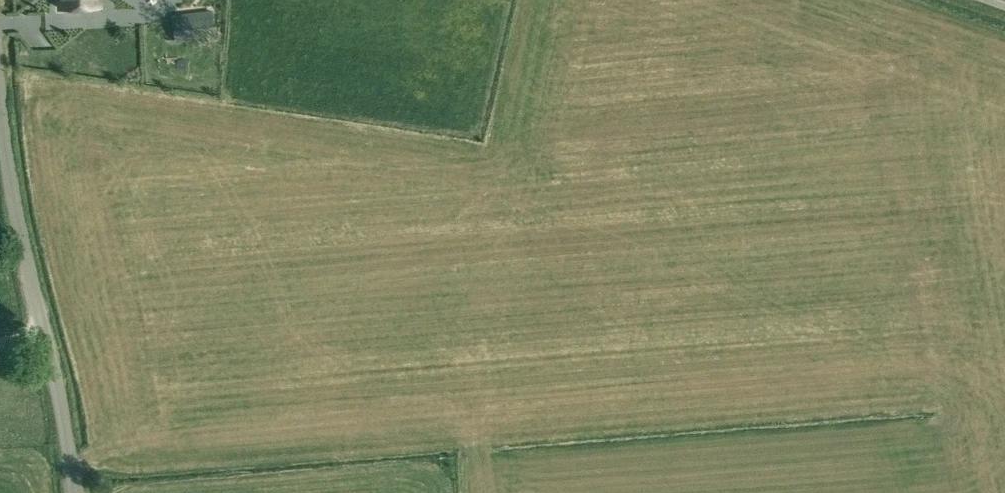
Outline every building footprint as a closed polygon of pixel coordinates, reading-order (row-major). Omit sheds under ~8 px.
[(98,6),(98,0),(59,0),(60,8),(98,6)] [(174,42),(215,36),(212,10),(170,15),(174,42)]
